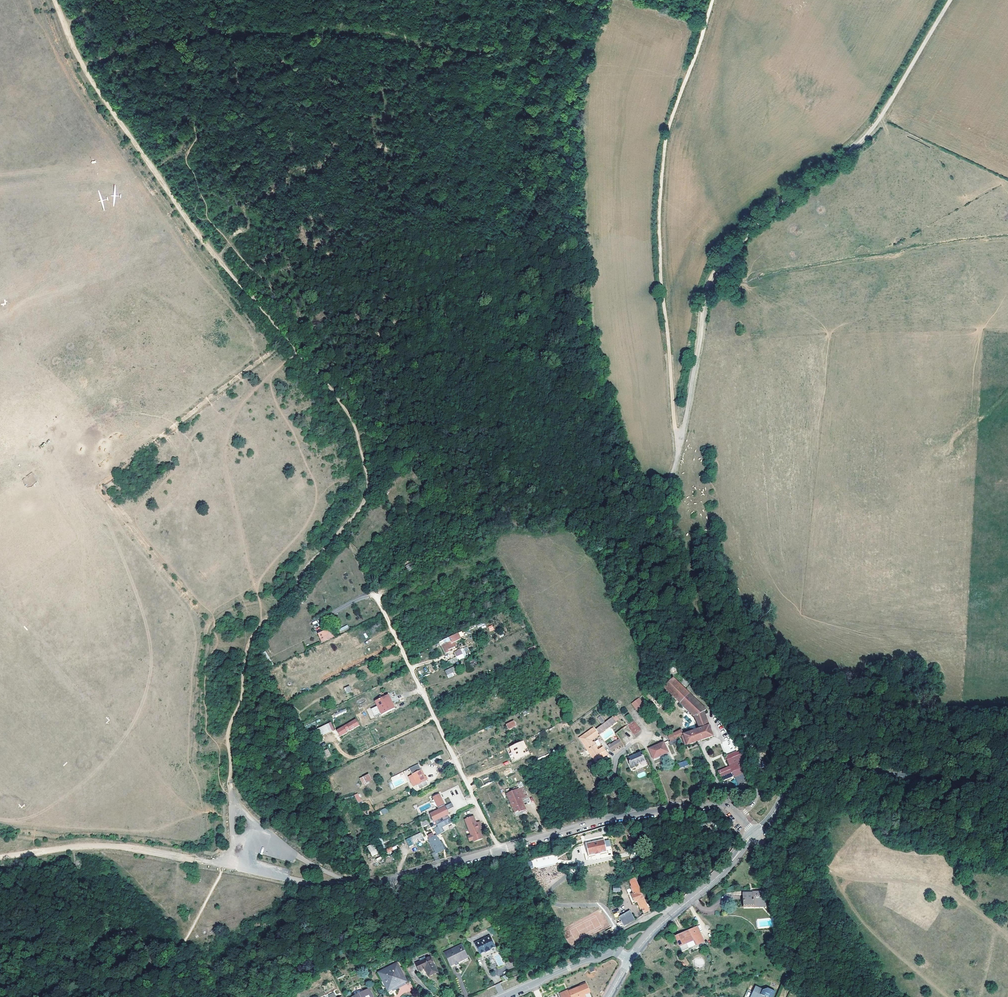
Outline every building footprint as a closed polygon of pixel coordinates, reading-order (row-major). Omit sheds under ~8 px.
[(22,480),(28,488),(37,480),(31,472),(22,480)] [(414,568),(409,560),(404,563),(408,571),(414,568)] [(486,589),(477,594),(480,598),(488,593),(486,589)] [(330,628),(317,633),(321,643),(334,636),(330,628)] [(455,641),(453,636),(443,640),(444,644),(441,646),(445,653),(449,651),(448,650),(454,647),(451,643),(455,641)] [(457,652),(454,654),(456,657),(463,654),(461,650),(460,651),(459,649),(456,650),(457,652)] [(679,703),(693,716),(703,712),(705,711),(689,695),(689,694),(673,679),(663,686),(671,694),(680,702),(679,703)] [(394,708),(388,695),(375,701),(378,707),(381,714),(394,708)] [(647,711),(638,699),(632,704),(641,715),(647,711)] [(381,714),(378,707),(372,709),(376,717),(381,714)] [(711,736),(703,712),(693,716),(694,717),(698,730),(684,735),(687,744),(700,740),(711,736)] [(610,726),(615,722),(612,717),(607,722),(610,726)] [(356,720),(347,725),(350,730),(358,725),(356,720)] [(627,726),(634,735),(641,729),(634,720),(627,726)] [(607,722),(596,729),(599,734),(610,726),(607,722)] [(330,723),(313,731),(317,738),(334,730),(330,723)] [(350,730),(347,725),(335,732),(338,737),(350,730)] [(593,729),(580,738),(596,762),(602,758),(607,755),(603,750),(600,752),(599,751),(597,748),(598,747),(594,741),(593,742),(592,740),(598,735),(593,729)] [(609,729),(600,734),(603,739),(612,735),(609,729)] [(667,736),(669,743),(684,735),(682,729),(667,736)] [(522,740),(527,752),(531,750),(526,738),(522,740)] [(622,744),(619,739),(609,747),(612,751),(622,744)] [(527,752),(522,740),(510,745),(516,757),(527,752)] [(649,749),(653,759),(668,752),(663,742),(649,749)] [(640,753),(627,759),(631,768),(637,766),(636,764),(644,760),(640,753)] [(742,773),(737,759),(729,762),(730,764),(728,765),(729,766),(717,771),(719,776),(730,773),(732,777),(742,773)] [(418,764),(409,768),(412,774),(416,783),(419,788),(428,784),(418,764)] [(369,774),(360,778),(363,784),(371,780),(369,774)] [(738,785),(746,782),(743,774),(735,778),(738,785)] [(523,787),(507,793),(515,812),(519,810),(520,812),(521,812),(526,810),(523,803),(522,799),(527,796),(523,787)] [(434,797),(439,808),(445,806),(439,794),(434,797)] [(430,813),(434,821),(435,821),(441,818),(448,814),(447,812),(447,810),(453,807),(451,803),(445,806),(439,808),(430,813)] [(473,816),(463,820),(470,836),(472,840),(473,842),(483,837),(479,829),(482,827),(479,821),(478,822),(476,822),(473,816)] [(451,823),(449,818),(442,821),(437,824),(438,826),(441,833),(445,832),(443,828),(451,823)] [(629,845),(636,843),(633,833),(626,835),(629,845)] [(420,834),(410,838),(413,845),(416,844),(415,842),(422,839),(420,834)] [(429,839),(436,854),(444,850),(439,839),(438,840),(436,836),(434,837),(429,839)] [(586,844),(588,857),(607,852),(604,840),(586,844)] [(381,852),(375,842),(368,846),(373,857),(381,852)] [(386,847),(383,849),(386,855),(393,851),(392,848),(391,845),(386,847)] [(635,878),(629,880),(632,886),(630,886),(633,893),(631,894),(635,903),(637,902),(641,910),(642,909),(644,915),(647,913),(650,912),(635,878)] [(754,904),(765,903),(764,891),(753,892),(753,893),(743,894),(744,907),(754,907),(754,904)] [(619,917),(621,922),(632,916),(630,911),(619,917)] [(621,922),(624,927),(635,920),(632,916),(621,922)] [(675,937),(682,951),(695,945),(696,946),(704,942),(697,926),(675,937)] [(492,951),(494,954),(500,952),(492,935),(476,942),(483,957),(488,954),(488,953),(492,951)] [(460,943),(443,952),(449,965),(459,960),(460,961),(467,958),(460,943)] [(497,966),(503,965),(500,953),(494,955),(497,966)] [(430,956),(415,963),(419,971),(424,968),(428,976),(436,973),(434,968),(435,967),(430,956)] [(397,964),(379,973),(386,987),(391,984),(393,988),(406,981),(397,964)] [(391,984),(386,987),(379,973),(378,974),(386,989),(389,987),(391,990),(406,982),(406,981),(393,988),(391,984)] [(557,992),(559,996),(581,996),(586,995),(584,992),(589,989),(586,982),(581,985),(570,990),(567,991),(566,990),(560,993),(559,991),(557,992)] [(774,991),(767,988),(762,990),(754,987),(750,996),(772,996),(774,991)]
